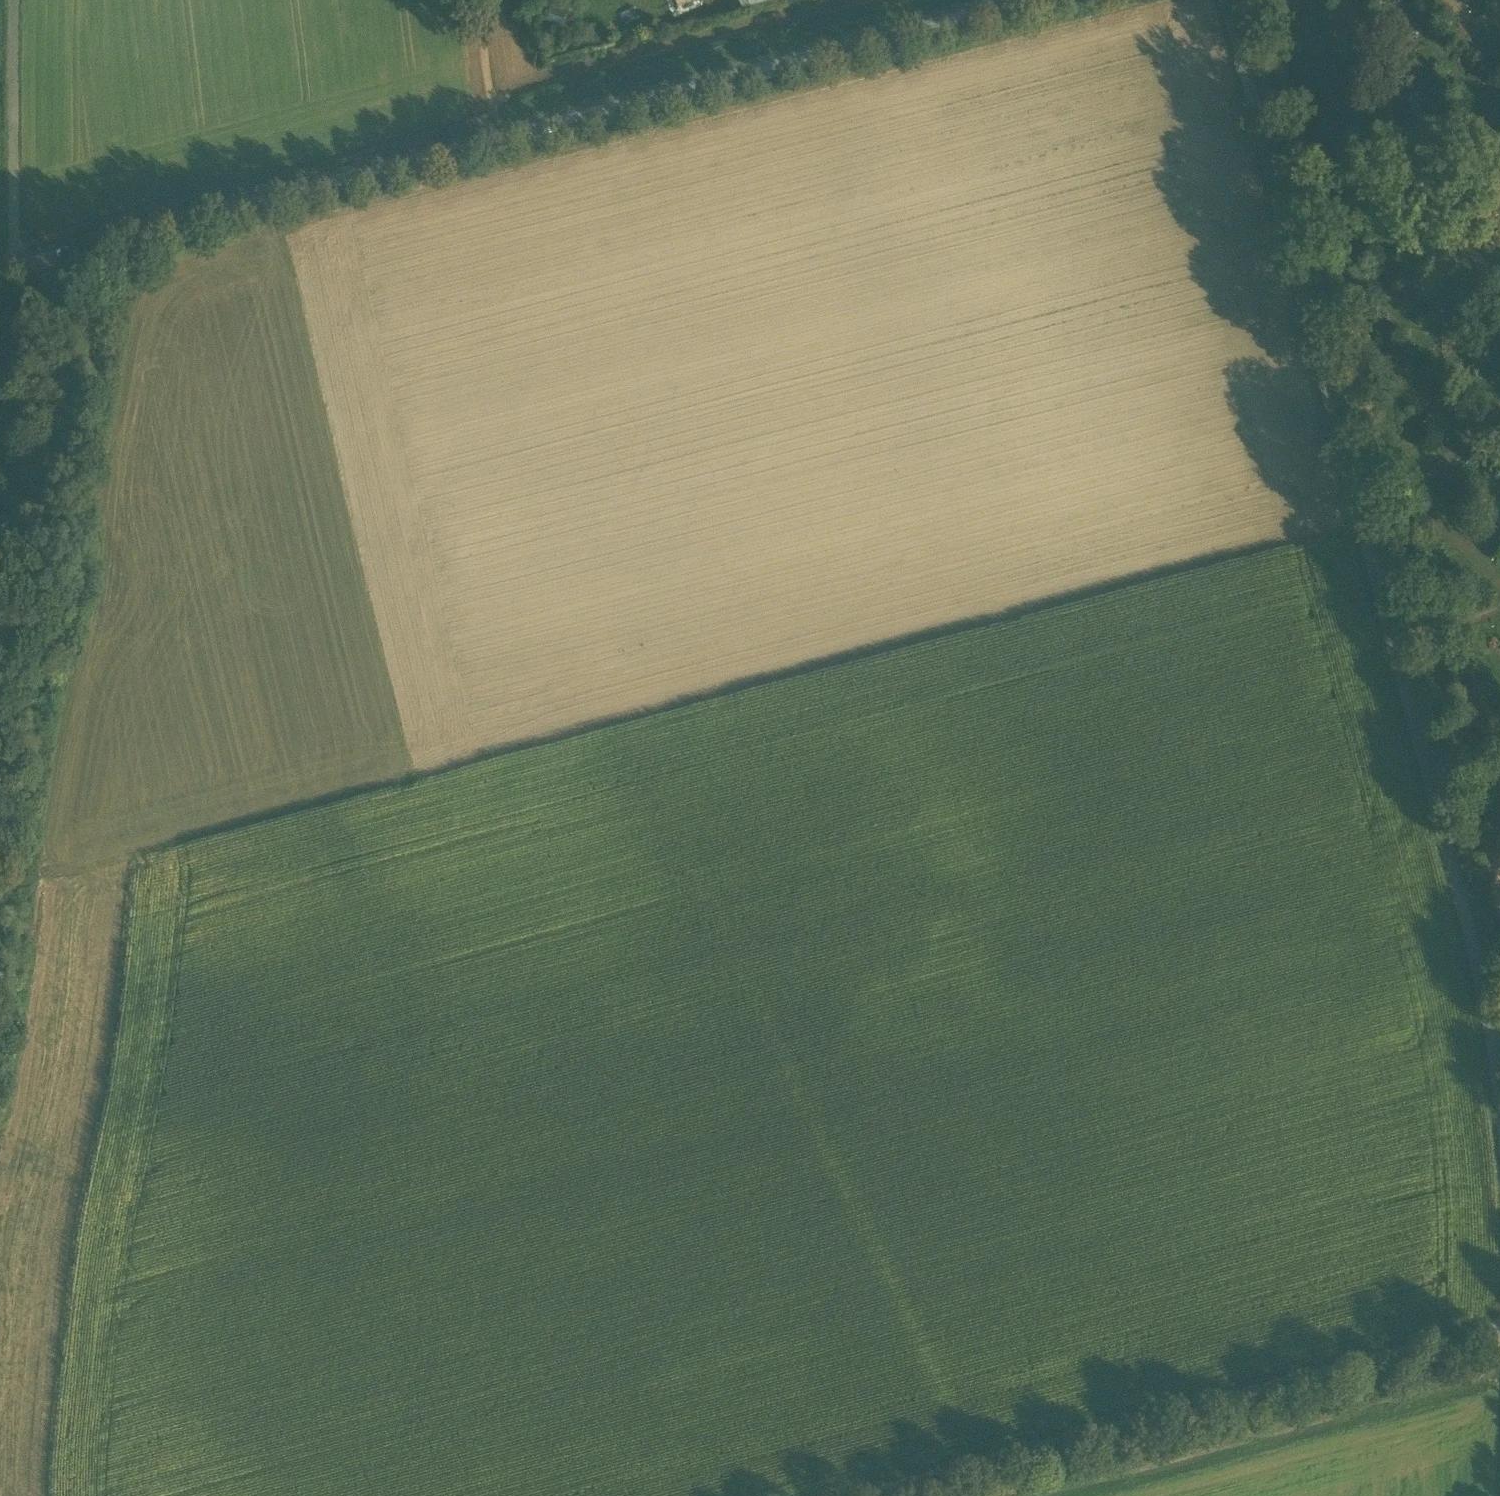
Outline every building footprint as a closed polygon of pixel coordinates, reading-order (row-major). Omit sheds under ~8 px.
[(679,11),(699,1),(699,0),(673,0),(679,11)] [(737,0),(743,14),(783,4),(781,0),(738,0),(737,0)]
